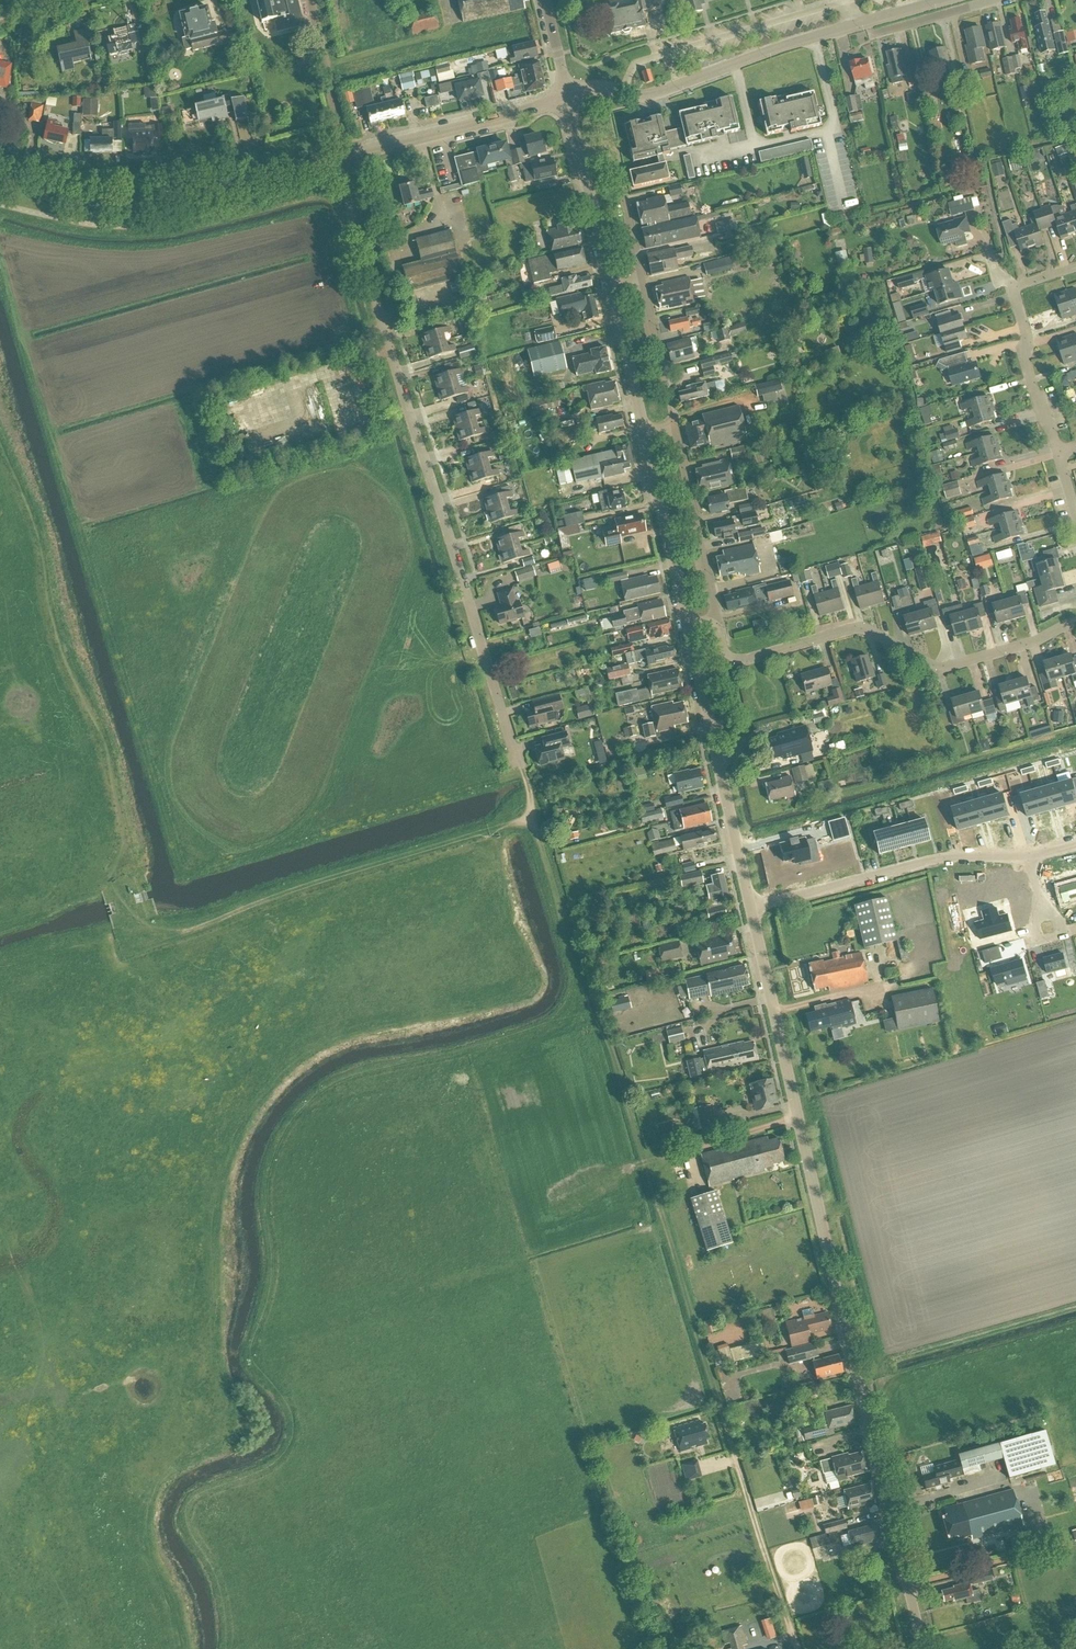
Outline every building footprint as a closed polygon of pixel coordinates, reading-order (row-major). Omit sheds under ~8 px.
[(262,23),(276,19),(277,22),(275,23),(277,33),(304,26),(297,0),(256,0),(262,23)] [(529,0),(458,0),(463,23),(525,9),(523,2),(529,1),(529,0)] [(635,4),(618,8),(618,5),(603,9),(609,35),(621,33),(622,33),(624,34),(624,35),(629,33),(630,31),(631,31),(645,27),(642,12),(648,10),(646,0),(635,0),(635,4)] [(680,0),(682,7),(686,6),(689,15),(702,12),(700,6),(704,5),(702,0),(680,0)] [(207,8),(180,14),(186,39),(183,39),(186,52),(192,50),(193,52),(203,50),(228,44),(228,46),(237,44),(234,31),(225,33),(225,32),(217,34),(215,22),(211,23),(207,8)] [(413,35),(439,29),(435,13),(422,16),(421,13),(408,16),(413,35)] [(1036,29),(1038,38),(1042,55),(1055,52),(1053,44),(1051,35),(1045,13),(1036,15),(1039,28),(1036,29)] [(1018,43),(1020,52),(1028,50),(1026,41),(1023,28),(1022,29),(1020,19),(1011,21),(1013,28),(1009,29),(1010,32),(1013,44),(1018,43)] [(1006,48),(1001,24),(986,27),(992,51),(1006,48)] [(136,25),(118,30),(113,31),(115,37),(105,40),(109,56),(132,51),(130,45),(140,42),(136,25)] [(985,48),(981,28),(966,32),(969,46),(966,47),(971,65),(985,62),(982,49),(985,48)] [(1075,39),(1075,29),(1066,31),(1069,41),(1075,39)] [(91,61),(84,30),(74,32),(77,45),(57,49),(63,75),(75,73),(73,66),(91,61)] [(1055,34),(1060,55),(1069,53),(1064,32),(1055,34)] [(509,58),(511,64),(537,58),(534,43),(512,48),(500,51),(502,59),(509,58)] [(904,82),(903,77),(907,76),(909,84),(918,82),(914,67),(907,69),(903,49),(887,53),(887,55),(888,55),(891,66),(887,67),(890,80),(892,79),(893,85),(904,82)] [(940,83),(954,79),(951,71),(950,71),(948,65),(949,65),(944,49),(931,53),(940,83)] [(300,61),(296,62),(298,70),(311,67),(309,54),(299,56),(300,61)] [(1012,58),(1015,70),(1022,69),(1019,56),(1012,58)] [(1015,70),(1012,58),(1003,60),(1007,76),(1016,74),(1015,70)] [(875,88),(868,60),(861,62),(859,62),(857,61),(854,62),(853,63),(851,64),(857,87),(866,84),(867,90),(875,88)] [(489,71),(488,70),(487,62),(476,64),(476,66),(478,73),(489,71)] [(515,76),(515,79),(516,81),(541,75),(538,62),(528,65),(526,65),(519,66),(521,75),(515,76)] [(0,63),(0,88),(7,89),(12,65),(0,63)] [(437,75),(450,72),(449,64),(446,65),(446,63),(435,66),(436,67),(435,68),(437,75)] [(991,70),(980,72),(982,79),(993,77),(991,70)] [(489,73),(491,83),(499,80),(497,71),(489,73)] [(646,84),(652,83),(648,71),(643,73),(646,84)] [(412,72),(399,75),(403,94),(416,91),(412,72)] [(482,82),(490,80),(488,73),(477,75),(478,79),(481,78),(482,82)] [(516,81),(515,79),(511,80),(511,79),(495,83),(497,93),(513,90),(513,88),(523,85),(525,93),(530,92),(532,92),(534,91),(544,88),(541,75),(516,81)] [(968,95),(979,93),(976,80),(965,83),(968,95)] [(465,81),(439,87),(441,95),(457,91),(459,101),(471,99),(472,100),(482,97),(479,82),(466,85),(465,81)] [(385,98),(391,120),(404,116),(404,117),(405,116),(401,101),(394,103),(391,94),(389,88),(383,89),(385,98)] [(343,91),(342,91),(345,105),(346,105),(355,103),(351,89),(343,91)] [(378,123),(391,120),(385,98),(380,99),(382,104),(374,106),(370,89),(354,93),(358,109),(366,107),(371,129),(379,127),(378,123)] [(911,93),(913,102),(922,100),(919,91),(911,93)] [(759,103),(766,136),(782,132),(781,129),(789,127),(790,133),(821,126),(813,93),(807,94),(806,92),(799,93),(800,96),(786,99),(785,96),(759,103)] [(196,112),(195,113),(195,115),(197,115),(198,122),(212,118),(213,123),(229,119),(228,115),(234,113),(236,122),(249,119),(244,98),(231,101),(230,96),(223,98),(216,99),(218,104),(206,107),(196,109),(196,112)] [(437,96),(424,100),(427,109),(439,106),(437,96)] [(850,113),(859,111),(856,96),(846,98),(850,113)] [(704,108),(679,114),(678,114),(682,129),(664,133),(660,118),(661,118),(660,117),(624,126),(624,127),(625,126),(630,148),(629,148),(633,163),(634,163),(634,162),(656,157),(658,166),(629,172),(633,188),(669,180),(665,164),(664,164),(663,156),(669,155),(668,147),(671,147),(672,150),(694,145),(717,140),(715,134),(722,132),(723,135),(739,131),(731,99),(732,99),(732,98),(714,102),(704,105),(704,108)] [(83,101),(83,112),(89,112),(93,112),(98,113),(98,101),(83,101)] [(31,104),(28,121),(41,123),(44,105),(31,104)] [(928,105),(931,119),(939,118),(936,104),(928,105)] [(163,109),(164,116),(172,114),(170,107),(163,109)] [(863,113),(850,116),(852,124),(865,121),(863,113)] [(74,115),(74,125),(73,125),(73,136),(81,136),(81,125),(81,115),(74,115)] [(62,125),(49,121),(44,141),(45,141),(55,146),(56,143),(65,145),(68,132),(62,130),(62,125)] [(91,153),(91,154),(93,154),(93,155),(100,154),(100,153),(112,153),(112,141),(114,141),(114,142),(121,142),(121,123),(103,123),(103,131),(103,140),(91,140),(91,141),(84,141),(84,153),(91,153)] [(153,152),(152,139),(162,138),(161,126),(154,126),(155,127),(146,127),(146,125),(129,126),(129,134),(130,134),(130,142),(133,142),(134,154),(143,153),(143,155),(151,154),(151,152),(153,152)] [(539,136),(524,139),(525,140),(518,141),(521,150),(511,152),(515,166),(524,164),(523,158),(529,157),(529,158),(536,156),(536,155),(545,153),(542,144),(541,144),(539,136)] [(758,153),(761,164),(813,151),(811,140),(758,153)] [(510,160),(506,144),(477,151),(480,161),(474,163),(472,157),(455,161),(462,188),(479,183),(477,175),(488,172),(487,166),(510,160)] [(1036,150),(1026,152),(1028,161),(1038,159),(1036,150)] [(683,157),(688,180),(695,178),(690,155),(683,157)] [(1019,158),(1009,161),(1012,172),(1022,169),(1019,158)] [(557,176),(553,160),(522,166),(526,183),(557,176)] [(1002,163),(992,166),(994,175),(1004,172),(1002,163)] [(515,166),(507,168),(510,183),(518,181),(515,166)] [(1043,182),(1046,190),(1055,188),(1053,179),(1043,182)] [(417,193),(415,184),(400,188),(402,198),(400,200),(401,204),(404,205),(404,207),(420,203),(419,202),(433,198),(431,190),(417,193)] [(679,184),(668,187),(671,198),(679,196),(682,195),(680,184),(679,184)] [(811,186),(797,190),(799,195),(812,191),(811,186)] [(949,204),(952,217),(975,210),(972,198),(964,200),(963,196),(955,198),(956,202),(949,204)] [(688,204),(679,206),(666,209),(664,197),(646,201),(647,203),(644,204),(643,202),(637,203),(637,205),(636,206),(641,226),(650,224),(650,227),(656,226),(655,225),(669,222),(669,221),(691,216),(688,204)] [(1066,215),(1072,235),(1075,234),(1075,207),(1075,205),(1071,207),(1073,213),(1066,215)] [(1051,206),(1042,209),(1048,229),(1049,229),(1048,226),(1056,223),(1061,240),(1069,237),(1069,236),(1072,235),(1066,215),(1063,206),(1056,206),(1051,207),(1051,206)] [(1033,226),(1026,228),(1032,248),(1036,247),(1036,248),(1044,245),(1040,231),(1048,229),(1042,209),(1042,210),(1035,213),(1036,218),(1030,220),(1033,226)] [(826,213),(821,214),(824,228),(830,227),(826,213)] [(700,237),(699,233),(696,218),(642,230),(646,249),(679,242),(693,239),(700,237)] [(963,233),(970,232),(966,218),(959,220),(960,222),(937,228),(942,245),(956,241),(956,244),(966,241),(963,233)] [(723,223),(715,225),(716,230),(717,235),(724,233),(729,232),(731,231),(729,221),(723,223)] [(1032,248),(1026,228),(1019,231),(1017,224),(1013,226),(1011,221),(1003,224),(1008,239),(1016,236),(1021,253),(1029,250),(1029,249),(1032,248)] [(546,232),(548,244),(551,253),(580,246),(581,246),(580,243),(581,243),(579,237),(564,240),(560,225),(557,226),(558,229),(546,232)] [(461,274),(456,254),(450,231),(416,240),(421,262),(402,267),(409,293),(463,278),(461,274)] [(718,239),(718,241),(732,238),(731,231),(729,232),(724,233),(725,237),(718,239)] [(673,250),(647,256),(651,276),(678,270),(678,269),(676,261),(693,257),(691,247),(674,251),(673,250)] [(563,270),(585,265),(581,249),(528,261),(533,284),(550,280),(549,275),(563,272),(563,270)] [(837,254),(840,268),(850,265),(847,252),(837,254)] [(872,253),(863,254),(865,264),(873,263),(872,253)] [(707,276),(734,269),(731,256),(703,264),(707,276)] [(931,293),(935,291),(953,285),(949,271),(926,278),(931,293)] [(972,279),(975,285),(987,280),(985,274),(972,279)] [(900,289),(915,285),(912,276),(898,281),(900,289)] [(551,297),(556,295),(564,293),(564,294),(591,287),(589,278),(576,281),(575,277),(561,280),(563,285),(549,289),(551,297)] [(694,303),(689,278),(662,284),(662,287),(655,289),(659,309),(667,307),(668,309),(694,303)] [(935,291),(940,305),(962,299),(958,284),(953,285),(935,291)] [(1059,308),(1075,303),(1075,290),(1075,289),(1055,296),(1059,308)] [(585,322),(598,318),(593,296),(585,298),(584,293),(556,300),(559,312),(556,312),(557,314),(559,313),(560,318),(583,312),(585,322)] [(900,293),(890,296),(892,303),(902,301),(900,293)] [(1059,308),(1062,320),(1075,316),(1075,303),(1059,308)] [(914,317),(928,313),(926,304),(912,309),(914,317)] [(686,317),(697,315),(696,309),(685,311),(686,317)] [(936,316),(941,335),(964,328),(961,316),(953,319),(950,312),(936,316)] [(434,323),(436,329),(449,326),(447,319),(434,323)] [(692,321),(691,319),(687,319),(669,323),(671,332),(683,330),(683,333),(690,332),(689,328),(693,328),(693,327),(700,326),(699,319),(692,321)] [(900,331),(908,328),(906,322),(898,325),(900,331)] [(711,323),(703,325),(705,331),(712,329),(711,323)] [(719,343),(730,340),(729,338),(740,335),(739,332),(746,331),(744,324),(716,332),(719,343)] [(553,327),(534,332),(537,344),(556,340),(553,327)] [(422,336),(425,347),(445,342),(443,335),(450,333),(449,328),(422,336)] [(964,328),(941,335),(947,353),(962,349),(960,342),(968,339),(964,328)] [(791,333),(794,346),(802,344),(799,331),(791,333)] [(910,335),(902,337),(904,343),(912,341),(910,335)] [(1075,349),(1075,335),(1057,341),(1060,354),(1075,349)] [(696,338),(689,340),(667,346),(671,363),(694,357),(693,352),(696,351),(698,347),(696,338)] [(445,342),(425,347),(429,359),(456,351),(454,346),(447,348),(445,342)] [(534,377),(567,369),(560,342),(527,351),(534,377)] [(474,345),(459,350),(461,359),(476,355),(474,345)] [(596,375),(611,372),(605,348),(590,352),(591,354),(572,359),(576,377),(595,372),(596,375)] [(1060,354),(1064,366),(1075,362),(1075,349),(1060,354)] [(973,365),(969,352),(940,361),(938,364),(947,369),(949,368),(954,386),(980,378),(976,364),(973,365)] [(731,353),(700,362),(704,378),(714,375),(712,368),(733,362),(731,353)] [(907,356),(910,364),(917,362),(914,354),(907,356)] [(463,375),(461,370),(459,363),(451,365),(453,372),(434,378),(438,389),(457,384),(455,377),(463,375)] [(482,368),(475,370),(477,377),(484,375),(482,368)] [(758,397),(782,390),(779,380),(755,386),(758,397)] [(552,391),(564,389),(562,383),(551,386),(552,391)] [(619,402),(614,383),(605,385),(604,383),(582,388),(584,393),(587,392),(591,411),(612,406),(611,404),(619,402)] [(679,398),(679,399),(679,400),(680,401),(681,403),(708,397),(717,394),(715,383),(705,385),(705,384),(690,387),(691,391),(679,394),(679,396),(679,398)] [(457,384),(438,389),(441,401),(468,393),(467,388),(459,390),(457,384)] [(468,401),(466,395),(456,398),(458,404),(468,401)] [(563,396),(530,404),(533,414),(565,405),(563,396)] [(972,408),(974,414),(994,408),(993,404),(991,404),(989,397),(961,405),(962,411),(972,408)] [(235,413),(246,409),(244,404),(233,408),(235,413)] [(932,419),(934,418),(930,406),(924,408),(920,409),(926,426),(933,424),(931,419),(932,419)] [(725,444),(746,439),(738,407),(702,415),(703,421),(685,426),(691,449),(709,445),(710,448),(725,444)] [(994,408),(974,414),(976,420),(966,423),(967,429),(996,420),(994,413),(996,412),(994,408)] [(453,418),(456,430),(476,424),(474,417),(482,415),(480,410),(453,418)] [(612,418),(612,416),(596,419),(596,423),(593,424),(594,431),(598,430),(599,434),(614,431),(614,430),(615,429),(623,427),(620,416),(612,418)] [(476,424),(456,430),(460,442),(487,434),(485,428),(478,431),(476,424)] [(953,425),(944,428),(948,441),(960,438),(958,429),(954,430),(953,425)] [(570,442),(581,440),(577,427),(567,429),(570,442)] [(567,429),(559,431),(563,444),(570,442),(567,429)] [(978,448),(980,454),(1000,448),(999,443),(997,444),(995,437),(966,445),(968,451),(978,448)] [(956,441),(943,444),(945,452),(958,448),(956,441)] [(571,462),(573,471),(576,484),(589,481),(603,478),(603,479),(625,474),(624,472),(633,470),(634,470),(634,469),(629,446),(628,446),(628,445),(628,446),(615,449),(615,451),(583,459),(584,459),(571,462)] [(744,447),(730,450),(732,460),(746,457),(744,447)] [(1001,452),(1000,448),(980,454),(982,459),(971,462),(973,468),(1001,460),(999,453),(1001,452)] [(465,460),(469,472),(488,466),(486,459),(494,457),(492,452),(465,460)] [(505,452),(499,454),(501,462),(507,460),(505,452)] [(733,486),(728,460),(702,466),(702,470),(695,471),(700,491),(708,490),(708,492),(733,486)] [(569,465),(555,468),(559,485),(573,482),(569,465)] [(488,466),(469,472),(472,484),(499,476),(498,470),(490,473),(488,466)] [(940,474),(938,466),(931,467),(934,476),(940,474)] [(989,486),(991,492),(1011,486),(1010,481),(1008,482),(1006,475),(977,483),(979,489),(989,486)] [(958,481),(943,486),(947,499),(962,495),(958,481)] [(1011,486),(991,492),(993,497),(982,500),(984,506),(1013,498),(1010,490),(1013,490),(1011,486)] [(509,493),(511,492),(509,487),(501,489),(502,495),(509,493)] [(724,493),(725,497),(707,501),(710,514),(729,510),(728,504),(747,500),(744,488),(724,493)] [(626,508),(622,491),(607,495),(606,492),(598,493),(602,513),(610,511),(610,512),(626,508)] [(487,512),(507,506),(505,500),(513,497),(511,492),(509,493),(484,500),(487,512)] [(841,504),(835,506),(837,512),(844,510),(841,504)] [(507,506),(487,512),(491,524),(518,516),(516,511),(509,513),(507,506)] [(971,508),(952,513),(954,520),(973,515),(971,508)] [(566,527),(584,523),(581,511),(563,515),(566,527)] [(758,525),(755,512),(731,517),(732,521),(720,523),(720,524),(713,526),(715,537),(723,535),(724,540),(733,538),(732,534),(736,534),(736,533),(737,533),(736,529),(758,525)] [(1000,524),(1002,529),(1022,523),(1021,519),(1019,520),(1017,512),(989,521),(990,527),(1000,524)] [(615,521),(617,530),(603,533),(606,547),(621,544),(619,538),(628,535),(630,536),(632,536),(634,534),(645,532),(644,530),(645,528),(644,525),(643,524),(641,515),(615,521)] [(974,517),(961,520),(964,531),(977,527),(974,517)] [(1024,528),(1022,523),(1002,529),(1004,535),(994,538),(995,544),(1024,536),(1021,528),(1024,528)] [(496,540),(499,552),(519,547),(517,540),(524,538),(521,525),(508,529),(510,536),(496,540)] [(557,531),(561,550),(569,548),(567,536),(579,534),(578,526),(557,531)] [(753,538),(757,537),(766,535),(764,528),(751,530),(751,532),(738,534),(739,543),(753,540),(753,538)] [(933,545),(931,536),(922,538),(925,547),(933,545)] [(978,537),(967,540),(973,557),(984,554),(982,545),(979,546),(978,544),(980,543),(978,537)] [(1027,555),(1025,544),(1019,545),(1021,556),(1027,555)] [(757,561),(754,545),(722,552),(724,557),(716,559),(720,577),(732,575),(736,575),(737,574),(738,574),(739,576),(744,575),(745,577),(760,573),(758,565),(760,565),(759,561),(757,561)] [(519,547),(499,552),(503,564),(530,556),(528,551),(521,553),(519,547)] [(1009,548),(994,553),(999,565),(1014,559),(1009,548)] [(889,551),(883,553),(885,560),(891,559),(889,551)] [(973,557),(976,569),(993,565),(989,553),(973,557)] [(532,557),(522,560),(524,567),(534,564),(532,557)] [(1039,571),(1041,579),(1060,574),(1057,560),(1046,563),(1044,557),(1031,561),(1034,572),(1039,571)] [(559,562),(547,565),(549,572),(561,569),(559,562)] [(905,564),(907,572),(914,570),(912,562),(905,564)] [(826,567),(830,580),(843,576),(839,563),(826,567)] [(841,566),(845,578),(851,576),(848,564),(841,566)] [(515,572),(518,582),(536,577),(533,567),(515,572)] [(927,567),(915,570),(921,592),(933,589),(927,567)] [(799,574),(802,584),(813,581),(810,571),(799,574)] [(626,572),(607,577),(609,584),(628,580),(626,572)] [(874,583),(867,586),(873,607),(885,603),(879,583),(880,583),(877,573),(872,575),(874,583)] [(1054,590),(1064,588),(1060,574),(1041,579),(1044,587),(1035,589),(1040,608),(1058,603),(1054,590)] [(647,579),(647,576),(642,577),(620,582),(625,602),(660,594),(656,577),(647,579)] [(873,607),(867,586),(860,588),(857,579),(852,580),(855,590),(861,610),(873,607)] [(958,581),(960,590),(967,588),(965,579),(958,581)] [(972,580),(975,590),(980,589),(978,579),(972,580)] [(834,591),(827,593),(833,614),(845,610),(839,590),(840,590),(837,580),(831,582),(834,591)] [(769,602),(792,596),(789,582),(765,588),(769,602)] [(833,614),(827,593),(820,595),(817,586),(812,588),(814,597),(815,597),(821,617),(833,614)] [(934,588),(939,603),(943,601),(939,586),(934,588)] [(981,588),(983,597),(990,596),(988,586),(981,588)] [(756,605),(752,588),(736,592),(736,595),(724,598),(728,611),(740,608),(740,609),(756,605)] [(899,590),(901,599),(909,597),(907,588),(899,590)] [(516,604),(512,590),(498,594),(502,608),(495,610),(500,625),(509,622),(511,623),(516,622),(517,620),(523,618),(519,603),(516,604)] [(1015,599),(1007,602),(1012,621),(1026,617),(1023,606),(1029,605),(1025,591),(1014,595),(1015,599)] [(927,612),(918,614),(924,633),(938,629),(935,619),(941,617),(936,599),(924,603),(927,612)] [(1012,621),(1007,602),(999,604),(997,599),(986,603),(989,616),(995,614),(998,625),(1012,621)] [(900,600),(894,601),(896,609),(902,607),(900,600)] [(632,611),(629,611),(630,615),(632,623),(641,621),(641,623),(653,620),(653,621),(666,618),(662,603),(658,604),(658,601),(637,606),(638,609),(632,611)] [(964,614),(970,633),(983,629),(980,618),(986,617),(983,604),(971,607),(973,611),(964,614)] [(970,633),(964,614),(956,616),(955,611),(943,614),(947,628),(953,626),(956,636),(970,633)] [(910,637),(924,633),(918,614),(910,616),(909,612),(897,615),(901,628),(907,626),(910,637)] [(610,619),(603,621),(606,631),(613,629),(613,630),(627,627),(626,624),(632,623),(630,615),(624,617),(624,615),(610,618),(610,619)] [(543,625),(550,623),(548,616),(542,618),(543,625)] [(671,630),(669,620),(627,630),(629,639),(647,635),(649,641),(658,639),(660,639),(662,639),(663,638),(669,636),(668,631),(671,630)] [(566,621),(550,626),(551,630),(567,625),(566,621)] [(632,644),(611,648),(612,657),(633,652),(632,644)] [(640,661),(646,659),(648,666),(663,663),(663,662),(663,660),(675,657),(673,648),(667,650),(667,648),(645,652),(645,650),(625,654),(628,665),(641,662),(640,661)] [(1058,659),(1064,678),(1072,676),(1075,689),(1075,665),(1075,666),(1072,655),(1058,659)] [(871,669),(867,656),(850,661),(857,683),(875,678),(872,669),(871,669)] [(1064,678),(1058,659),(1044,663),(1047,674),(1040,676),(1045,692),(1058,688),(1055,681),(1064,678)] [(630,676),(628,668),(620,670),(619,667),(606,669),(609,681),(630,676)] [(831,686),(826,668),(800,676),(806,694),(831,686)] [(682,689),(679,675),(678,670),(677,670),(648,677),(650,688),(636,692),(636,690),(616,695),(618,707),(639,702),(653,699),(653,695),(682,689)] [(878,689),(888,686),(884,675),(877,677),(879,682),(876,683),(878,689)] [(1027,679),(1013,683),(1019,702),(1032,698),(1034,702),(1040,701),(1036,688),(1030,689),(1027,679)] [(1019,702),(1013,683),(1000,687),(1003,697),(997,699),(1001,712),(1007,710),(1006,706),(1019,702)] [(829,707),(844,703),(840,689),(832,691),(834,697),(827,699),(829,707)] [(861,689),(853,691),(855,699),(863,697),(861,689)] [(980,693),(966,697),(972,716),(985,712),(986,716),(996,714),(992,700),(983,703),(980,693)] [(562,709),(559,697),(533,703),(535,710),(526,712),(530,728),(553,722),(551,712),(562,709)] [(972,716),(966,697),(952,701),(955,711),(950,713),(953,726),(966,723),(964,718),(972,716)] [(651,708),(654,720),(654,723),(643,726),(646,739),(655,737),(654,734),(675,729),(674,726),(679,725),(688,723),(685,713),(683,703),(679,704),(673,705),(672,703),(651,708)] [(576,709),(579,720),(594,715),(591,705),(576,709)] [(633,708),(624,709),(626,716),(634,714),(633,708)] [(1054,724),(1063,724),(1065,713),(1055,712),(1054,724)] [(815,723),(824,721),(822,714),(813,717),(815,723)] [(813,752),(805,726),(776,735),(777,738),(767,741),(772,760),(782,757),(783,760),(813,752)] [(634,727),(622,729),(624,739),(636,736),(634,727)] [(1040,730),(1030,733),(1032,740),(1043,737),(1040,730)] [(544,746),(535,748),(540,766),(563,760),(560,748),(569,746),(566,733),(553,736),(542,739),(544,746)] [(843,741),(829,746),(831,753),(846,748),(843,741)] [(637,777),(649,774),(647,766),(635,768),(637,777)] [(792,769),(795,784),(807,781),(804,766),(792,769)] [(685,772),(679,773),(674,775),(678,794),(703,788),(699,770),(685,773),(685,772)] [(785,800),(795,797),(790,777),(780,779),(781,781),(765,785),(769,802),(785,798),(785,800)] [(823,782),(825,789),(833,788),(832,781),(823,782)] [(1066,807),(1075,804),(1075,794),(1072,781),(1060,785),(1066,807)] [(1003,786),(1005,795),(1011,793),(1009,785),(1003,786)] [(1053,810),(1066,807),(1060,785),(1047,788),(1053,810)] [(1047,788),(1034,792),(1041,814),(1053,810),(1047,788)] [(1028,818),(1041,814),(1034,792),(1022,796),(1028,818)] [(1009,817),(1003,794),(990,798),(997,820),(1009,817)] [(670,797),(664,798),(666,808),(683,804),(682,796),(671,799),(670,797)] [(984,824),(997,820),(990,798),(978,802),(984,824)] [(972,827),(984,824),(978,802),(965,805),(972,827)] [(652,804),(640,806),(642,814),(654,811),(652,804)] [(670,813),(673,822),(709,813),(707,804),(670,813)] [(959,831),(972,827),(965,805),(953,809),(959,831)] [(647,814),(648,821),(664,818),(662,810),(647,814)] [(709,813),(673,822),(675,831),(711,822),(709,813)] [(844,819),(829,823),(834,841),(849,836),(844,819)] [(924,819),(911,823),(917,845),(930,842),(924,819)] [(911,823),(898,826),(904,849),(917,845),(911,823)] [(898,826),(885,830),(891,852),(904,849),(898,826)] [(885,830),(872,833),(879,856),(891,852),(885,830)] [(659,832),(648,835),(649,842),(660,839),(659,832)] [(680,837),(683,851),(704,846),(703,844),(715,841),(713,832),(701,835),(701,832),(680,837)] [(577,833),(569,834),(570,841),(578,839),(577,836),(577,833)] [(790,843),(780,845),(784,862),(791,861),(793,861),(794,864),(800,863),(801,866),(811,864),(809,853),(817,851),(814,839),(806,841),(805,839),(797,841),(796,839),(789,841),(790,843)] [(684,873),(696,870),(694,862),(682,865),(684,873)] [(682,888),(703,883),(701,871),(679,876),(682,888)] [(711,877),(713,885),(706,887),(710,904),(717,902),(717,903),(729,900),(723,875),(711,877)] [(1064,904),(1075,901),(1075,884),(1060,888),(1064,904)] [(901,961),(910,959),(903,931),(895,933),(887,898),(854,906),(864,949),(897,941),(901,961)] [(724,905),(706,909),(709,922),(727,918),(724,905)] [(985,921),(976,923),(981,940),(1013,932),(1008,915),(1000,917),(997,909),(982,913),(985,921)] [(735,954),(731,937),(722,939),(721,937),(696,943),(701,965),(726,959),(726,956),(735,954)] [(682,956),(679,945),(679,943),(659,947),(662,961),(682,956)] [(989,950),(983,952),(986,964),(992,962),(989,950)] [(838,952),(832,953),(834,961),(823,963),(822,962),(808,965),(808,964),(808,965),(814,991),(814,990),(828,987),(829,991),(868,982),(861,953),(840,957),(838,952)] [(1063,954),(1044,959),(1048,974),(1067,969),(1063,954)] [(1023,961),(992,969),(997,985),(1007,982),(1008,986),(1020,983),(1019,979),(1027,977),(1023,961)] [(742,987),(749,986),(745,966),(705,975),(706,977),(678,983),(680,989),(686,988),(689,1001),(710,996),(710,997),(742,990),(742,987)] [(887,978),(899,975),(897,968),(885,971),(887,978)] [(1045,981),(1037,983),(1038,989),(1047,987),(1045,981)] [(898,1032),(939,1024),(932,989),(891,997),(898,1032)] [(631,1008),(628,998),(616,1001),(619,1012),(631,1008)] [(856,1024),(853,1014),(850,1000),(826,1007),(825,1005),(814,1008),(815,1013),(805,1015),(810,1032),(829,1027),(830,1031),(856,1024)] [(682,1028),(666,1031),(669,1044),(685,1041),(682,1028)] [(705,1059),(699,1060),(699,1059),(686,1061),(690,1078),(703,1075),(742,1066),(741,1063),(757,1060),(753,1043),(737,1046),(737,1044),(703,1052),(705,1059)] [(778,1106),(772,1080),(750,1085),(756,1111),(778,1106)] [(699,1118),(696,1118),(699,1129),(702,1128),(702,1130),(719,1126),(714,1107),(698,1111),(699,1118)] [(768,1142),(767,1138),(700,1155),(709,1187),(733,1181),(733,1180),(765,1171),(765,1169),(774,1167),(773,1164),(784,1162),(779,1139),(768,1142)] [(707,1253),(732,1245),(716,1192),(691,1200),(707,1253)] [(813,1316),(812,1309),(802,1312),(803,1319),(786,1323),(792,1348),(811,1343),(809,1335),(828,1330),(827,1327),(830,1326),(828,1316),(825,1317),(824,1314),(813,1316)] [(771,1310),(757,1313),(760,1325),(774,1322),(771,1310)] [(714,1352),(718,1366),(765,1353),(762,1340),(729,1349),(728,1348),(714,1352)] [(815,1343),(785,1351),(789,1365),(818,1357),(815,1343)] [(842,1373),(838,1356),(813,1362),(817,1379),(842,1373)] [(855,1424),(850,1407),(825,1413),(829,1430),(855,1424)] [(701,1425),(699,1421),(673,1429),(680,1452),(692,1449),(691,1447),(696,1445),(697,1447),(707,1444),(706,1440),(709,1439),(705,1424),(701,1425)] [(803,1429),(806,1441),(826,1436),(823,1424),(803,1429)] [(1009,1479),(1025,1474),(1050,1467),(1048,1458),(1044,1460),(1043,1456),(1052,1454),(1044,1429),(1036,1431),(1036,1433),(958,1455),(964,1475),(979,1471),(977,1465),(1003,1458),(1009,1479)] [(823,1474),(835,1471),(838,1482),(847,1480),(847,1477),(867,1472),(861,1453),(849,1456),(848,1454),(820,1461),(823,1474)] [(682,1465),(686,1481),(702,1476),(697,1460),(682,1465)] [(962,1476),(958,1461),(933,1468),(934,1473),(922,1476),(926,1490),(949,1483),(948,1480),(962,1476)] [(844,1492),(849,1509),(875,1503),(870,1485),(844,1492)] [(1023,1526),(1013,1490),(944,1509),(946,1516),(942,1518),(948,1539),(957,1536),(958,1539),(971,1536),(972,1540),(1023,1526)] [(798,1502),(801,1512),(814,1508),(811,1499),(798,1502)] [(799,1510),(797,1504),(777,1509),(778,1515),(799,1510)] [(844,1519),(823,1526),(825,1534),(847,1528),(844,1519)] [(881,1537),(877,1524),(848,1532),(852,1547),(872,1542),(871,1540),(881,1537)] [(835,1532),(810,1539),(811,1542),(813,1549),(838,1542),(836,1534),(835,1532)] [(1022,1534),(1011,1537),(1013,1546),(1024,1544),(1022,1534)] [(973,1586),(992,1581),(990,1570),(970,1575),(973,1586)] [(956,1601),(966,1599),(967,1604),(982,1601),(979,1590),(971,1591),(969,1583),(953,1587),(953,1589),(942,1592),(944,1602),(956,1599),(956,1601)] [(1019,1599),(1013,1601),(1014,1608),(1021,1607),(1019,1599)] [(740,1627),(721,1632),(725,1646),(728,1645),(729,1648),(743,1648),(742,1647),(747,1646),(740,1627)]
